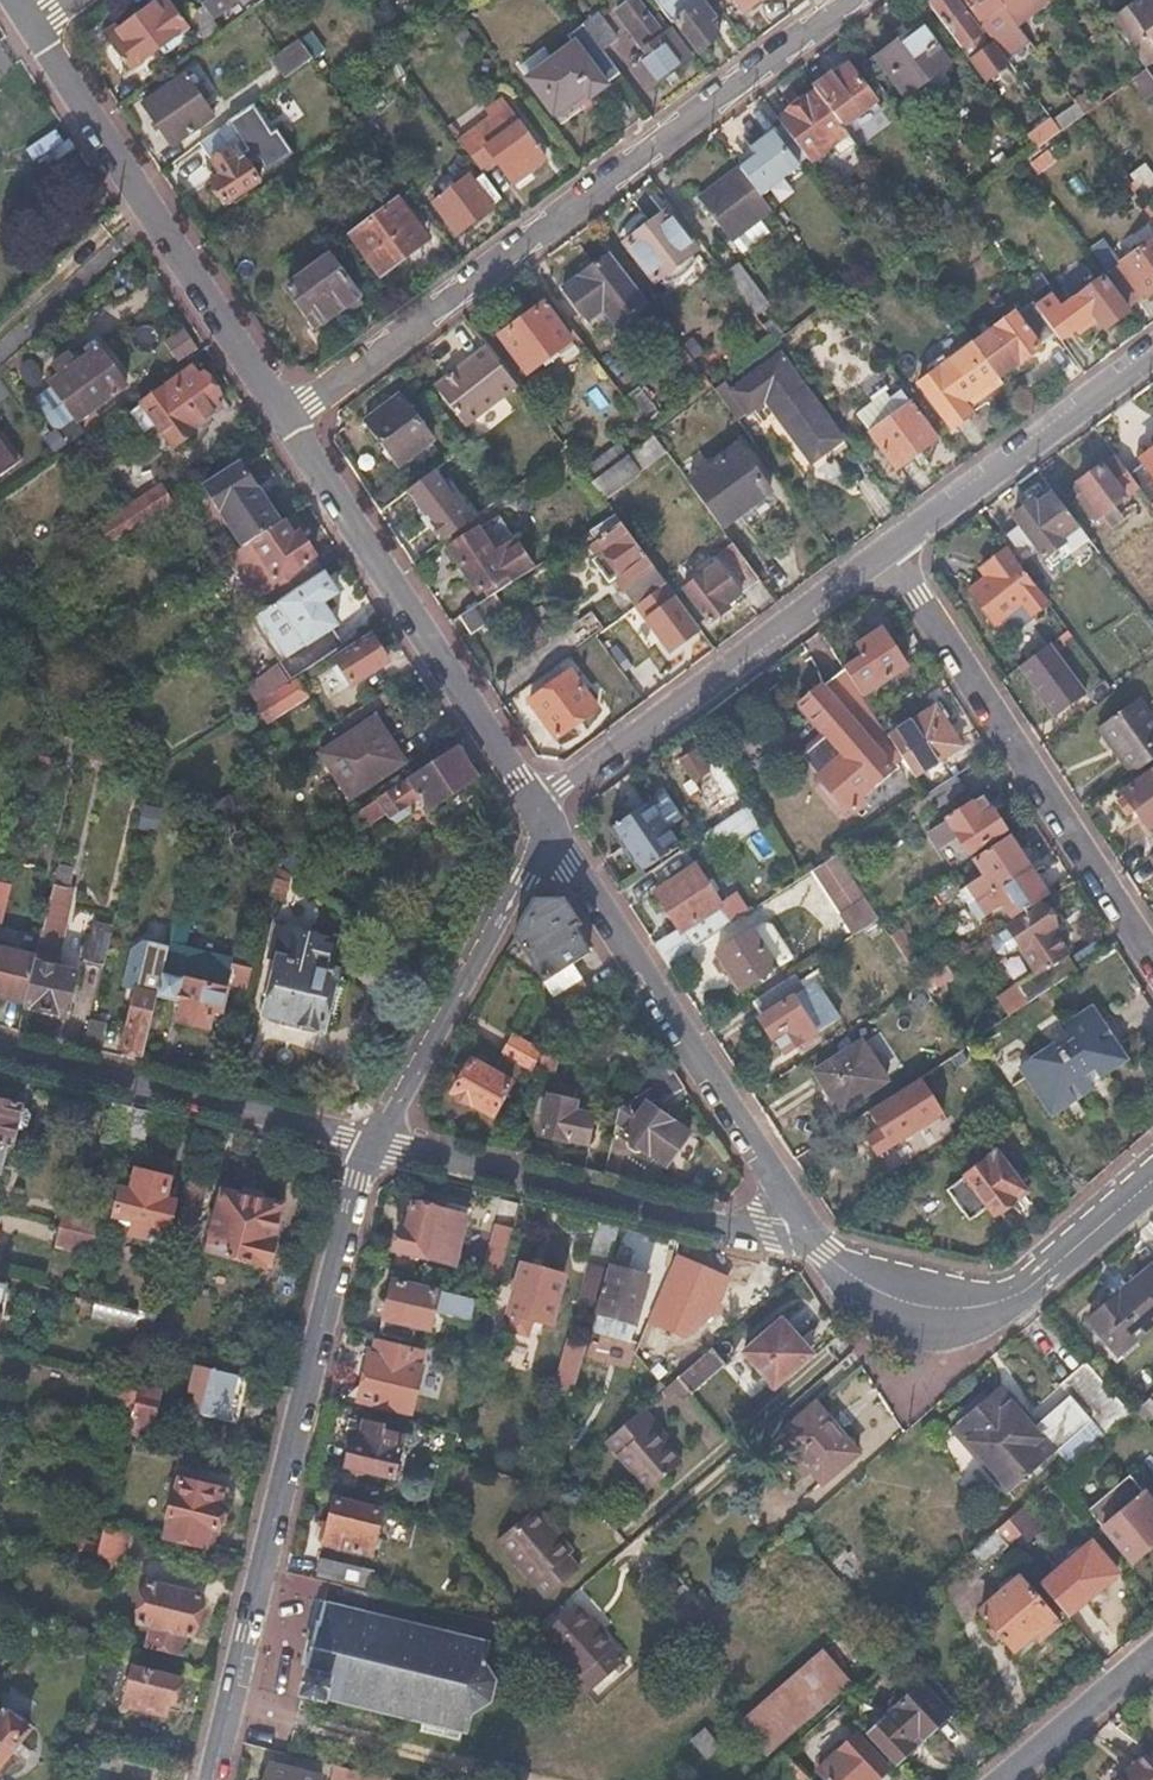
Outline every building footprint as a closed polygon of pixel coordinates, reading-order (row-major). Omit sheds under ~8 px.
[(134,20),(157,52),(186,31),(163,0),(162,0),(134,20)] [(203,9),(212,21),(232,6),(240,0),(196,0),(203,9)] [(674,27),(676,25),(699,55),(722,37),(712,23),(717,19),(703,0),(654,0),(674,27)] [(749,12),(765,0),(739,0),(749,12)] [(929,6),(960,49),(984,82),(1002,69),(978,36),(981,35),(956,0),(938,0),(929,6)] [(1000,52),(1018,40),(1025,35),(1007,10),(1000,0),(962,0),(1000,52)] [(1007,10),(1021,0),(1000,0),(1007,10)] [(1108,19),(1145,68),(1152,62),(1152,0),(1133,0),(1108,19)] [(637,2),(619,16),(652,58),(634,71),(649,91),(692,59),(660,18),(652,23),(637,2)] [(203,9),(187,20),(208,48),(225,37),(212,21),(203,9)] [(599,16),(584,27),(603,52),(617,41),(599,16)] [(134,20),(109,39),(132,71),(157,52),(134,20)] [(570,37),(576,46),(529,81),(555,117),(586,94),(590,100),(621,77),(603,52),(584,27),(570,37)] [(922,27),(877,59),(904,96),(948,64),(922,27)] [(1025,35),(1018,40),(1028,54),(1031,52),(1035,57),(1039,54),(1025,35)] [(300,44),(275,63),(288,82),(314,63),(300,44)] [(174,50),(162,58),(172,72),(184,64),(174,50)] [(162,58),(156,63),(165,77),(172,72),(162,58)] [(814,86),(818,92),(842,126),(876,102),(850,66),(836,75),(833,72),(814,86)] [(184,75),(142,105),(173,148),(214,119),(184,75)] [(818,92),(779,121),(792,139),(807,158),(810,162),(832,145),(844,161),(859,150),(842,126),(818,92)] [(472,132),(474,134),(460,144),(484,177),(499,166),(515,187),(547,163),(504,104),(487,117),(489,120),(472,132)] [(1084,116),(1075,104),(1051,122),(1060,134),(1084,116)] [(1035,153),(1060,134),(1051,122),(1026,140),(1035,153)] [(230,123),(201,144),(221,177),(210,185),(223,206),(257,181),(239,154),(247,149),(230,123)] [(750,150),(756,158),(741,169),(761,196),(802,166),(800,164),(807,158),(792,139),(785,144),(776,131),(750,150)] [(1055,164),(1047,154),(1031,166),(1039,176),(1055,164)] [(1131,177),(1152,206),(1152,178),(1145,167),(1131,177)] [(741,169),(698,201),(740,257),(768,236),(758,222),(772,211),(761,196),(741,169)] [(475,183),(471,178),(433,206),(438,211),(429,218),(446,241),(455,234),(457,237),(494,209),(492,206),(502,200),(484,177),(475,183)] [(399,200),(351,236),(382,277),(424,246),(411,228),(416,224),(399,200)] [(667,213),(626,244),(654,283),(696,251),(667,213)] [(416,224),(411,228),(424,246),(430,242),(416,224)] [(1128,263),(1112,239),(1096,250),(1137,307),(1152,295),(1152,244),(1128,263)] [(611,255),(566,288),(591,321),(605,311),(618,327),(648,304),(611,255)] [(330,257),(287,290),(305,316),(313,310),(325,325),(360,298),(330,257)] [(737,266),(724,276),(757,319),(769,309),(737,266)] [(1052,300),(1040,310),(1059,334),(1063,340),(1093,317),(1105,333),(1128,315),(1102,283),(1061,313),(1052,300)] [(1040,310),(1034,302),(975,345),(1001,379),(1059,334),(1040,310)] [(547,303),(503,336),(530,372),(574,339),(547,303)] [(488,347),(435,387),(468,427),(519,388),(488,347)] [(58,378),(48,385),(75,423),(125,387),(99,349),(73,367),(67,358),(52,369),(58,378)] [(964,351),(920,385),(954,429),(974,413),(966,403),(990,384),(964,351)] [(736,422),(763,402),(808,462),(836,441),(805,399),(810,395),(781,355),(720,401),(736,422)] [(197,379),(191,370),(130,413),(145,436),(158,428),(173,449),(198,431),(195,427),(220,411),(213,400),(219,397),(204,374),(197,379)] [(640,387),(624,398),(645,426),(661,414),(640,387)] [(876,402),(859,416),(900,468),(939,438),(903,392),(892,400),(901,412),(890,421),(876,402)] [(393,416),(373,431),(400,468),(435,441),(404,397),(388,409),(393,416)] [(393,416),(388,409),(368,424),(373,431),(393,416)] [(663,450),(654,437),(592,485),(605,502),(651,467),(647,462),(663,450)] [(14,467),(0,448),(0,476),(14,467)] [(738,448),(689,484),(722,527),(770,492),(738,448)] [(1145,464),(1130,475),(1139,486),(1152,504),(1152,454),(1143,462),(1145,464)] [(1101,467),(1080,483),(1088,493),(1081,499),(1101,525),(1108,520),(1104,515),(1127,498),(1126,496),(1139,486),(1130,475),(1117,457),(1103,469),(1101,467)] [(241,466),(207,488),(245,547),(280,525),(241,466)] [(171,506),(160,489),(101,527),(112,545),(171,506)] [(1015,517),(1020,525),(1000,540),(1007,550),(1020,566),(1040,550),(1047,559),(1065,545),(1062,541),(1072,533),(1079,542),(1076,545),(1082,552),(1093,544),(1080,526),(1076,528),(1052,496),(1037,507),(1034,503),(1015,517)] [(466,529),(453,512),(424,535),(436,551),(466,529)] [(592,532),(608,554),(597,562),(613,583),(624,574),(632,585),(654,568),(616,517),(592,532)] [(245,547),(230,557),(265,612),(324,574),(290,518),(280,525),(245,547)] [(478,532),(451,549),(481,594),(489,589),(494,596),(499,593),(534,570),(516,543),(495,557),(478,532)] [(714,560),(719,567),(688,590),(713,623),(732,609),(729,606),(762,580),(735,544),(714,560)] [(988,565),(994,573),(970,593),(996,626),(1001,623),(1024,604),(1033,616),(1034,613),(1044,605),(1049,604),(1020,566),(1007,550),(988,565)] [(197,563),(181,573),(188,584),(204,574),(197,563)] [(632,585),(633,586),(622,594),(634,611),(637,608),(667,587),(668,586),(654,568),(632,585)] [(265,612),(251,621),(292,683),(344,649),(332,631),(338,627),(324,605),(338,596),(324,574),(265,612)] [(624,574),(613,583),(622,594),(633,586),(632,585),(624,574)] [(667,587),(637,608),(671,652),(701,631),(667,587)] [(499,593),(494,596),(462,617),(473,634),(510,610),(499,593)] [(1033,616),(1024,604),(1001,623),(1011,636),(1034,618),(1033,616)] [(859,647),(865,657),(845,670),(863,697),(907,667),(894,647),(889,651),(878,635),(859,647)] [(373,639),(337,662),(353,687),(389,664),(373,639)] [(1082,694),(1047,643),(1011,667),(1047,718),(1082,694)] [(287,685),(277,670),(248,689),(258,704),(287,685)] [(803,711),(828,738),(845,756),(819,779),(821,781),(817,784),(815,790),(823,799),(830,799),(834,796),(853,816),(876,796),(872,791),(876,788),(874,787),(904,760),(890,738),(876,717),(863,697),(845,670),(803,711)] [(570,672),(532,702),(557,735),(596,706),(570,672)] [(308,697),(299,682),(259,707),(268,722),(308,697)] [(1098,728),(1133,775),(1152,760),(1152,715),(1140,697),(1098,728)] [(962,748),(936,708),(890,738),(904,760),(916,778),(962,748)] [(375,720),(312,761),(334,796),(344,790),(350,800),(403,766),(375,720)] [(417,794),(428,812),(478,779),(458,748),(408,781),(379,800),(387,813),(390,818),(396,821),(408,813),(408,806),(405,802),(417,794)] [(694,793),(701,789),(724,824),(749,807),(728,778),(727,779),(720,783),(710,769),(700,753),(685,763),(696,780),(689,785),(694,793)] [(717,764),(710,769),(720,783),(727,779),(717,764)] [(1123,794),(1150,831),(1152,829),(1152,771),(1123,794)] [(652,803),(612,829),(641,874),(681,848),(663,821),(677,812),(665,796),(653,804),(652,803)] [(1005,831),(983,798),(931,832),(940,847),(959,835),(970,853),(1005,831)] [(234,808),(226,799),(201,815),(217,826),(234,808)] [(387,813),(379,800),(352,817),(360,831),(387,813)] [(749,807),(724,824),(705,837),(699,840),(712,860),(763,827),(750,807),(749,807)] [(245,821),(234,808),(217,826),(238,840),(245,821)] [(1009,837),(974,860),(986,877),(961,893),(970,906),(1029,867),(1009,837)] [(838,857),(813,873),(840,914),(865,898),(838,857)] [(1048,897),(1029,867),(970,906),(980,921),(1004,906),(1013,919),(1048,897)] [(698,868),(658,894),(681,929),(657,945),(670,967),(735,925),(723,906),(716,897),(722,893),(714,881),(709,884),(698,868)] [(58,874),(37,958),(27,1002),(26,1006),(69,1017),(80,973),(52,967),(62,922),(66,923),(74,889),(71,888),(73,877),(58,874)] [(288,883),(275,880),(268,913),(281,916),(288,883)] [(534,899),(515,934),(565,1012),(590,996),(572,967),(591,955),(573,929),(580,924),(564,900),(534,899)] [(734,899),(723,906),(735,925),(746,917),(734,899)] [(1042,906),(1008,929),(1038,974),(998,1001),(1009,1018),(1077,972),(1067,957),(1069,956),(1051,930),(1056,926),(1042,906)] [(176,922),(170,950),(159,995),(186,1002),(182,1020),(211,1028),(217,1005),(226,1007),(231,987),(249,992),(262,935),(234,928),(228,955),(206,949),(204,958),(185,954),(192,926),(176,922)] [(270,954),(280,956),(267,1014),(324,1028),(337,969),(327,967),(334,935),(277,923),(270,954)] [(717,955),(719,958),(717,965),(722,972),(729,973),(741,992),(754,984),(760,992),(782,977),(777,970),(791,960),(768,923),(753,932),(747,923),(714,945),(720,954),(717,955)] [(110,934),(90,929),(83,962),(102,967),(110,934)] [(903,931),(891,939),(901,953),(912,945),(903,931)] [(912,945),(901,953),(911,968),(922,961),(912,945)] [(144,983),(140,982),(124,1050),(145,1055),(159,995),(170,950),(153,946),(144,983)] [(0,949),(0,995),(27,1002),(37,958),(0,949)] [(962,974),(954,962),(921,984),(936,1006),(947,999),(940,989),(962,974)] [(795,977),(755,1003),(763,1017),(761,1018),(773,1036),(775,1035),(787,1052),(837,1019),(814,984),(804,990),(795,977)] [(1063,1024),(1075,1043),(1059,1055),(1052,1045),(1018,1068),(1053,1119),(1094,1092),(1085,1078),(1096,1071),(1100,1078),(1128,1059),(1092,1005),(1063,1024)] [(879,1016),(865,1025),(881,1048),(895,1039),(879,1016)] [(107,1022),(90,1018),(83,1047),(100,1052),(107,1022)] [(541,1054),(514,1037),(503,1056),(531,1072),(541,1054)] [(862,1040),(814,1072),(840,1111),(888,1079),(862,1040)] [(552,1047),(541,1054),(538,1070),(556,1074),(562,1049),(552,1047)] [(676,1074),(665,1056),(632,1078),(642,1094),(650,1089),(676,1074)] [(511,1084),(473,1060),(453,1094),(491,1117),(511,1084)] [(686,1089),(676,1074),(650,1089),(661,1106),(686,1089)] [(864,1112),(876,1131),(863,1139),(874,1157),(942,1115),(919,1078),(864,1112)] [(558,1098),(550,1096),(541,1135),(567,1141),(567,1138),(587,1143),(598,1094),(561,1086),(558,1098)] [(0,1176),(8,1142),(12,1143),(21,1104),(0,1099),(0,1176)] [(613,1126),(625,1132),(623,1139),(628,1143),(629,1148),(635,1153),(641,1154),(643,1151),(657,1161),(668,1161),(688,1130),(646,1102),(641,1108),(631,1101),(619,1108),(613,1126)] [(151,1112),(131,1107),(124,1138),(143,1143),(151,1112)] [(1028,1191),(999,1152),(947,1192),(970,1222),(989,1208),(996,1216),(1028,1191)] [(134,1192),(120,1189),(114,1214),(133,1218),(129,1232),(149,1237),(152,1242),(159,1244),(167,1237),(174,1201),(165,1199),(170,1179),(139,1172),(134,1192)] [(205,1187),(188,1183),(174,1240),(191,1244),(205,1187)] [(285,1206),(222,1191),(208,1251),(270,1265),(285,1206)] [(407,1227),(401,1225),(396,1248),(400,1249),(416,1253),(453,1262),(465,1213),(413,1201),(407,1227)] [(99,1217),(66,1209),(62,1227),(95,1235),(99,1217)] [(505,1264),(514,1229),(499,1224),(489,1259),(505,1264)] [(95,1235),(62,1227),(57,1246),(90,1254),(95,1235)] [(396,1265),(412,1268),(416,1253),(400,1249),(396,1265)] [(696,1261),(678,1253),(637,1349),(656,1356),(696,1261)] [(482,1285),(498,1289),(505,1264),(489,1259),(482,1285)] [(566,1274),(522,1262),(506,1316),(513,1318),(510,1329),(530,1335),(534,1318),(552,1322),(566,1274)] [(647,1274),(610,1264),(598,1311),(637,1322),(645,1290),(643,1289),(647,1274)] [(1152,1265),(1089,1319),(1120,1353),(1134,1341),(1152,1325),(1152,1265)] [(469,1298),(394,1280),(380,1335),(413,1343),(417,1328),(428,1331),(433,1312),(464,1319),(469,1298)] [(785,1318),(747,1349),(777,1384),(815,1353),(785,1318)] [(589,1342),(570,1337),(555,1389),(575,1394),(589,1342)] [(374,1354),(370,1354),(358,1399),(412,1412),(423,1367),(419,1366),(423,1352),(377,1341),(374,1354)] [(1138,1345),(1134,1341),(1120,1353),(1124,1358),(1138,1345)] [(727,1359),(714,1343),(679,1373),(691,1389),(727,1359)] [(966,1444),(970,1441),(997,1473),(994,1475),(1008,1492),(1092,1419),(1102,1431),(1128,1408),(1086,1360),(1060,1383),(1070,1395),(1034,1426),(1014,1403),(1017,1401),(1002,1384),(985,1398),(982,1395),(964,1411),(967,1414),(951,1427),(966,1444)] [(204,1367),(198,1392),(205,1393),(201,1411),(235,1420),(246,1377),(204,1367)] [(138,1387),(109,1380),(105,1396),(134,1404),(138,1387)] [(138,1387),(134,1404),(128,1430),(154,1437),(157,1423),(151,1421),(158,1392),(155,1388),(142,1385),(138,1387)] [(646,1402),(609,1433),(652,1483),(683,1457),(665,1436),(671,1431),(646,1402)] [(780,1432),(781,1433),(823,1482),(858,1452),(816,1403),(815,1402),(780,1432)] [(359,1446),(350,1444),(344,1467),(393,1479),(403,1438),(379,1432),(381,1427),(364,1423),(359,1446)] [(1089,1507),(1133,1558),(1152,1541),(1152,1497),(1131,1472),(1089,1507)] [(168,1492),(173,1493),(167,1516),(171,1517),(166,1536),(206,1545),(211,1526),(218,1527),(227,1489),(172,1476),(168,1492)] [(384,1510),(337,1498),(326,1541),(373,1552),(384,1510)] [(1023,1503),(1016,1509),(995,1526),(1007,1541),(1020,1531),(1026,1538),(1041,1525),(1023,1503)] [(536,1508),(499,1542),(548,1597),(579,1569),(568,1556),(574,1551),(536,1508)] [(137,1534),(105,1526),(96,1565),(114,1569),(116,1559),(123,1561),(127,1547),(134,1548),(137,1534)] [(1007,1541),(995,1526),(970,1548),(984,1564),(1009,1543),(1007,1541)] [(1090,1540),(1042,1582),(1068,1613),(1117,1571),(1090,1540)] [(375,1568),(322,1555),(317,1576),(370,1589),(375,1568)] [(1019,1575),(980,1608),(1014,1648),(1035,1630),(1040,1637),(1058,1621),(1019,1575)] [(202,1595),(148,1582),(138,1622),(152,1625),(148,1639),(175,1646),(179,1632),(192,1635),(202,1595)] [(305,1671),(308,1672),(303,1694),(327,1700),(328,1696),(425,1721),(422,1731),(460,1741),(463,1730),(467,1731),(471,1712),(489,1704),(495,1682),(484,1665),(489,1644),(327,1604),(321,1625),(316,1624),(305,1671)] [(579,1608),(547,1636),(593,1689),(625,1661),(579,1608)] [(823,1648),(737,1722),(767,1757),(853,1682),(823,1648)] [(181,1681),(134,1669),(125,1705),(159,1713),(162,1700),(176,1703),(181,1681)] [(952,1711),(922,1679),(866,1731),(896,1763),(915,1746),(909,1740),(918,1733),(923,1738),(952,1711)] [(23,1731),(0,1712),(0,1760),(23,1731)] [(723,1746),(706,1726),(690,1740),(706,1760),(723,1746)] [(851,1730),(813,1764),(828,1779),(863,1779),(865,1779),(866,1779),(875,1779),(887,1768),(851,1730)] [(1152,1750),(1118,1779),(1152,1779),(1152,1751),(1152,1750)] [(272,1763),(267,1779),(321,1779),(322,1775),(272,1763)] [(330,1774),(332,1779),(389,1779),(332,1765),(330,1774)]
